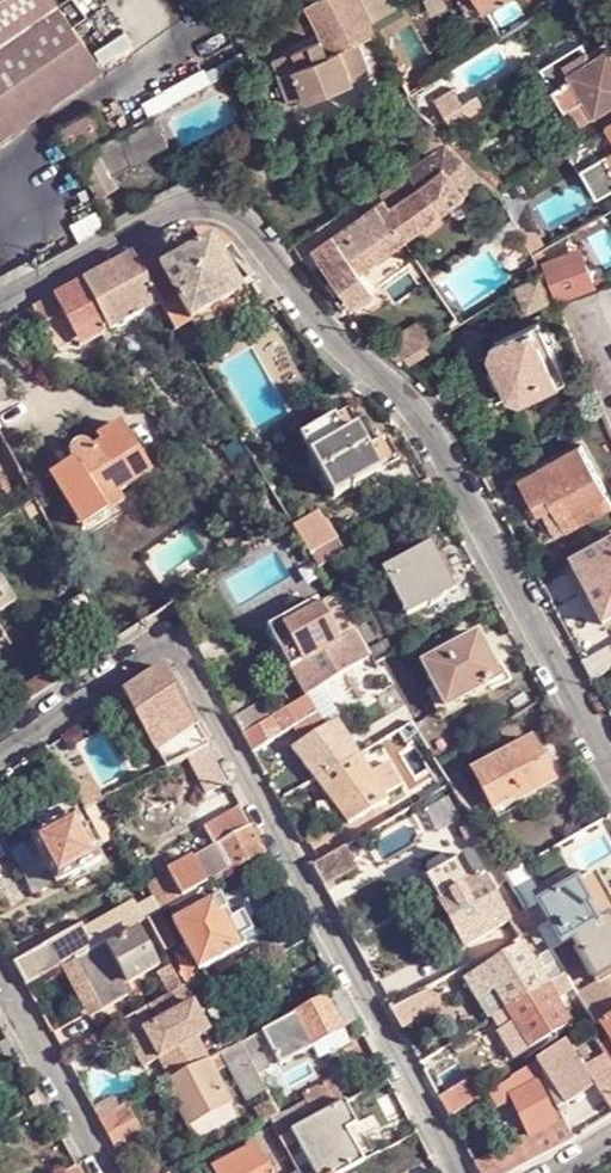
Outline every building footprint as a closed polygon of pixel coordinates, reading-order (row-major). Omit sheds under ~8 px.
[(1,147),(107,75),(56,0),(0,0),(0,145),(1,147)] [(306,6),(319,31),(350,16),(357,13),(367,8),(366,5),(364,0),(317,0),(306,6)] [(366,5),(367,8),(373,21),(401,7),(398,0),(364,0),(366,5)] [(503,0),(480,0),(485,9),(503,0)] [(381,39),(367,8),(357,13),(361,21),(354,25),(361,42),(363,48),(381,39)] [(357,13),(350,16),(354,25),(361,21),(357,13)] [(350,16),(319,31),(322,37),(328,54),(361,42),(354,25),(350,16)] [(328,54),(322,37),(276,59),(293,103),(373,72),(363,48),(361,42),(328,54)] [(610,48),(595,56),(571,71),(570,73),(573,78),(586,99),(596,116),(610,107),(610,50),(610,48)] [(571,71),(595,56),(591,49),(567,64),(571,71)] [(567,109),(575,105),(586,99),(573,78),(555,89),(567,109)] [(585,122),(596,116),(586,99),(575,105),(578,110),(585,122)] [(134,164),(170,145),(157,121),(121,140),(134,164)] [(449,140),(464,157),(466,158),(476,153),(464,140),(458,134),(449,140)] [(447,138),(425,154),(438,173),(464,157),(449,140),(447,138)] [(112,176),(134,164),(121,140),(99,152),(112,176)] [(78,157),(98,195),(117,185),(112,176),(99,152),(95,148),(78,157)] [(385,211),(404,238),(441,212),(421,185),(385,211)] [(380,203),(316,250),(322,258),(385,211),(380,203)] [(362,270),(404,238),(385,211),(322,258),(355,305),(376,290),(362,270)] [(177,265),(164,273),(193,323),(242,295),(213,244),(200,252),(189,233),(165,245),(177,265)] [(552,276),(587,263),(582,248),(546,261),(552,276)] [(103,321),(110,334),(162,305),(142,272),(134,256),(104,272),(83,284),(103,321)] [(142,272),(162,305),(185,344),(195,339),(188,326),(193,323),(164,273),(157,263),(143,271),(142,272)] [(596,285),(587,263),(552,276),(560,298),(596,285)] [(558,302),(544,271),(517,289),(532,316),(555,304),(558,302)] [(55,300),(35,309),(54,344),(57,342),(62,351),(79,341),(84,349),(110,334),(103,321),(83,284),(55,300)] [(540,322),(496,342),(492,354),(512,394),(524,400),(567,378),(540,322)] [(417,327),(383,348),(400,363),(428,345),(417,327)] [(195,339),(185,344),(191,354),(201,348),(195,339)] [(206,378),(218,399),(228,393),(216,372),(206,378)] [(13,397),(0,379),(0,404),(13,397)] [(337,497),(400,462),(387,437),(370,447),(351,411),(320,429),(318,426),(316,428),(318,430),(305,438),(337,497)] [(79,519),(120,493),(154,472),(125,423),(100,439),(103,445),(94,450),(92,446),(86,443),(79,443),(73,448),(72,455),(75,462),(53,475),(79,519)] [(15,463),(0,434),(0,471),(15,463)] [(567,529),(568,530),(610,507),(610,496),(581,443),(520,477),(540,514),(545,512),(554,507),(567,529)] [(126,501),(120,493),(79,519),(84,526),(126,501)] [(558,534),(567,529),(554,507),(545,512),(558,534)] [(319,511),(295,527),(300,534),(311,554),(338,539),(327,520),(325,521),(319,511)] [(338,539),(311,554),(321,569),(347,554),(338,539)] [(416,572),(438,560),(434,554),(436,553),(432,545),(384,572),(388,579),(390,578),(394,584),(414,573),(411,566),(413,565),(416,572)] [(610,621),(610,547),(573,568),(604,625),(610,621)] [(453,583),(440,559),(438,560),(416,572),(413,565),(411,566),(414,573),(394,584),(390,578),(388,579),(409,617),(431,605),(442,599),(449,595),(445,588),(453,583)] [(22,598),(4,570),(0,572),(0,613),(22,598)] [(456,591),(453,583),(445,588),(449,595),(456,591)] [(442,599),(431,605),(432,607),(443,601),(442,599)] [(308,696),(373,656),(371,654),(369,650),(359,634),(359,633),(341,642),(320,603),(270,630),(308,696)] [(370,628),(359,634),(369,650),(379,644),(370,628)] [(29,703),(114,646),(106,633),(87,644),(25,687),(26,689),(22,692),(29,703)] [(424,665),(447,709),(486,688),(504,678),(496,665),(480,635),(424,665)] [(373,656),(377,663),(395,653),(390,644),(371,654),(373,656)] [(585,664),(594,682),(610,673),(610,649),(585,664)] [(167,670),(128,695),(151,738),(190,713),(167,670)] [(236,721),(244,736),(277,714),(270,701),(236,721)] [(244,736),(254,754),(296,728),(286,709),(277,714),(244,736)] [(190,713),(151,738),(168,770),(197,755),(209,749),(190,713)] [(306,766),(317,781),(359,756),(356,750),(338,722),(293,749),(306,766)] [(392,748),(418,732),(414,723),(386,740),(390,746),(392,748)] [(359,756),(317,781),(341,813),(342,812),(351,824),(390,800),(387,796),(402,787),(388,763),(390,746),(386,740),(368,751),(359,756)] [(474,774),(487,799),(546,767),(532,742),(474,774)] [(356,750),(359,756),(368,751),(364,745),(356,750)] [(232,793),(209,749),(197,755),(220,800),(232,793)] [(294,775),(302,787),(317,781),(306,766),(294,775)] [(546,767),(487,799),(496,815),(555,784),(546,767)] [(77,775),(67,781),(81,800),(86,809),(104,801),(98,790),(91,778),(82,784),(77,775)] [(451,786),(443,790),(455,809),(463,805),(451,786)] [(35,822),(42,835),(67,821),(59,808),(35,822)] [(251,827),(241,808),(203,829),(214,848),(167,873),(183,901),(206,888),(222,879),(233,874),(266,855),(251,827)] [(67,821),(42,835),(32,841),(57,886),(102,861),(77,815),(67,821)] [(472,850),(479,847),(486,842),(475,823),(462,832),(472,850)] [(485,858),(493,853),(486,842),(479,847),(485,858)] [(315,866),(326,887),(359,869),(347,847),(329,858),(315,866)] [(441,903),(485,878),(474,859),(468,857),(446,870),(437,874),(428,880),(428,881),(426,890),(432,901),(441,903)] [(433,866),(437,874),(446,870),(442,862),(433,866)] [(573,870),(522,900),(528,911),(529,912),(580,883),(573,870)] [(183,901),(167,873),(147,885),(154,899),(161,913),(183,901)] [(553,951),(569,942),(598,992),(610,984),(610,919),(601,902),(610,897),(610,894),(599,873),(580,883),(529,912),(539,929),(553,951)] [(467,948),(512,922),(511,921),(485,878),(441,903),(467,948)] [(610,919),(610,897),(601,902),(610,919)] [(161,913),(154,899),(138,908),(145,921),(146,921),(157,915),(161,913)] [(200,971),(242,950),(223,916),(228,913),(222,900),(175,925),(200,971)] [(136,904),(86,932),(94,949),(105,943),(110,940),(145,921),(138,908),(136,904)] [(521,938),(539,929),(529,912),(528,911),(511,921),(512,922),(521,938)] [(175,948),(157,915),(146,921),(164,954),(175,948)] [(83,926),(13,964),(26,986),(62,967),(73,961),(94,949),(86,932),(83,926)] [(94,949),(73,961),(101,1013),(134,995),(128,984),(158,968),(138,933),(110,949),(105,943),(94,949)] [(507,1010),(549,985),(544,977),(538,966),(525,945),(484,969),(494,989),(507,1010)] [(538,966),(544,977),(556,971),(550,959),(538,966)] [(101,1013),(73,961),(62,967),(90,1018),(101,1013)] [(172,968),(159,975),(171,996),(183,989),(172,968)] [(478,997),(494,989),(484,969),(467,978),(478,997)] [(566,980),(551,989),(561,1006),(576,996),(566,980)] [(551,989),(549,985),(507,1010),(517,1028),(531,1050),(573,1026),(561,1006),(551,989)] [(440,1011),(427,989),(392,1009),(404,1031),(440,1011)] [(492,1020),(507,1010),(494,989),(478,997),(492,1020)] [(357,1023),(341,992),(327,1000),(343,1031),(357,1023)] [(343,1031),(327,1000),(275,1027),(291,1058),(315,1046),(343,1031)] [(207,1063),(222,1055),(194,1005),(129,1040),(145,1069),(161,1061),(172,1082),(207,1063)] [(517,1028),(507,1010),(492,1020),(501,1036),(517,1028)] [(601,1024),(610,1040),(610,1018),(601,1024)] [(291,1058),(275,1027),(262,1034),(281,1068),(316,1050),(315,1046),(291,1058)] [(531,1050),(517,1028),(501,1036),(515,1059),(531,1050)] [(538,1062),(539,1063),(547,1077),(545,1078),(554,1097),(559,1093),(568,1106),(596,1087),(610,1110),(610,1064),(600,1048),(598,1043),(588,1029),(567,1043),(538,1062)] [(272,1073),(255,1038),(241,1045),(256,1072),(260,1080),(272,1073)] [(19,1059),(9,1041),(0,1046),(0,1070),(19,1059)] [(600,1048),(610,1064),(610,1041),(600,1048)] [(256,1072),(241,1045),(223,1055),(238,1082),(256,1072)] [(230,1105),(207,1063),(172,1082),(168,1084),(190,1126),(230,1105)] [(491,1094),(498,1106),(514,1099),(531,1134),(476,1163),(481,1172),(512,1172),(569,1142),(571,1142),(536,1065),(533,1067),(491,1094)] [(265,1090),(260,1080),(256,1072),(238,1082),(248,1099),(265,1090)] [(441,1099),(451,1118),(475,1103),(478,1102),(467,1083),(441,1099)] [(280,1119),(289,1136),(293,1134),(344,1106),(343,1106),(331,1084),(318,1092),(320,1097),(280,1119)] [(279,1116),(272,1103),(255,1112),(263,1125),(271,1121),(279,1116)] [(238,1120),(230,1105),(190,1126),(198,1141),(238,1120)] [(293,1134),(314,1172),(345,1172),(365,1162),(348,1133),(357,1128),(346,1105),(344,1106),(293,1134)] [(121,1110),(100,1121),(111,1143),(132,1132),(126,1121),(121,1110)] [(131,1118),(126,1121),(132,1132),(137,1130),(131,1118)] [(264,1159),(258,1146),(216,1169),(218,1172),(272,1172),(271,1171),(264,1159)] [(78,1166),(67,1148),(38,1164),(42,1172),(67,1172),(78,1166)] [(270,1155),(264,1159),(271,1171),(277,1168),(270,1155)] [(129,1172),(163,1172),(155,1160),(129,1172)]
